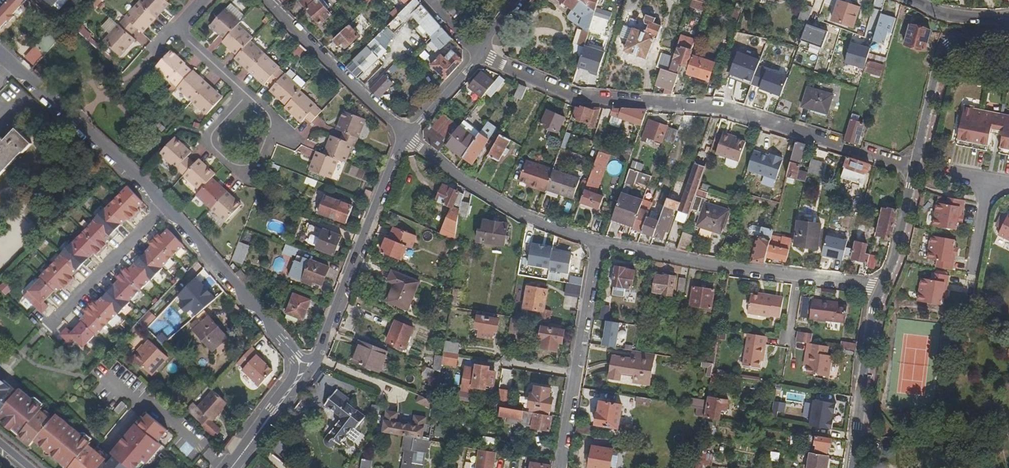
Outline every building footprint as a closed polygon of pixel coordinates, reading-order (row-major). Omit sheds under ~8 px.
[(26,0),(9,0),(0,10),(0,29),(7,21),(8,21),(9,22),(14,16),(12,15),(26,0)] [(101,0),(95,0),(89,7),(92,10),(101,0)] [(168,5),(166,3),(163,0),(142,0),(138,5),(155,20),(168,5)] [(316,0),(302,0),(298,4),(318,27),(330,16),(316,0)] [(365,48),(377,59),(384,52),(393,35),(411,17),(431,37),(429,39),(431,40),(442,30),(415,0),(414,0),(400,14),(394,20),(393,21),(386,28),(365,48)] [(577,0),(559,0),(571,11),(572,10),(581,19),(578,27),(581,30),(575,50),(569,48),(566,59),(578,62),(583,46),(593,13),(577,0)] [(598,0),(577,0),(593,13),(610,18),(611,13),(601,10),(595,8),(598,0)] [(694,0),(691,0),(689,6),(705,12),(708,5),(694,0)] [(852,28),(859,8),(838,1),(831,21),(852,28)] [(141,35),(155,20),(138,5),(124,19),(137,31),(141,35)] [(462,18),(450,6),(445,11),(456,23),(462,18)] [(811,9),(812,9),(803,6),(797,21),(806,24),(811,9)] [(206,29),(221,42),(234,28),(237,26),(234,24),(239,18),(227,7),(222,12),(206,29)] [(388,15),(394,20),(400,14),(395,8),(388,15)] [(813,26),(819,12),(811,9),(806,24),(813,26)] [(880,14),(872,40),(884,44),(887,34),(891,35),(896,19),(880,14)] [(623,52),(645,60),(653,40),(656,41),(661,29),(653,26),(655,19),(645,16),(642,22),(644,26),(647,27),(644,35),(631,30),(623,27),(619,38),(627,41),(623,52)] [(134,42),(130,38),(137,31),(124,19),(101,44),(118,60),(134,42)] [(44,55),(64,33),(55,25),(53,26),(52,26),(36,44),(36,48),(44,55)] [(345,48),(358,36),(347,25),(331,40),(330,41),(336,47),(340,44),(345,48)] [(802,41),(823,48),(829,32),(807,25),(802,41)] [(924,52),(930,31),(908,25),(903,46),(924,52)] [(250,41),(234,28),(221,42),(218,45),(233,59),(246,45),(250,41)] [(439,51),(451,40),(442,30),(431,40),(432,42),(431,43),(439,51)] [(686,38),(679,35),(675,48),(671,60),(667,72),(675,74),(678,65),(684,67),(690,51),(682,49),(686,38)] [(866,61),(868,54),(870,47),(860,45),(860,47),(848,44),(842,63),(864,69),(866,61)] [(261,58),(246,45),(233,59),(231,62),(245,76),(261,58)] [(603,52),(583,46),(578,62),(576,67),(589,71),(589,73),(596,76),(603,52)] [(357,80),(377,59),(365,48),(345,68),(357,80)] [(444,81),(461,63),(461,51),(460,49),(454,55),(450,52),(444,60),(439,55),(428,67),(444,81)] [(177,73),(182,68),(167,53),(156,65),(151,71),(167,85),(173,91),(184,79),(177,73)] [(743,83),(750,85),(759,61),(737,53),(729,74),(744,80),(743,83)] [(666,71),(671,58),(659,54),(654,66),(666,71)] [(868,54),(866,61),(884,66),(886,60),(868,54)] [(708,81),(713,64),(691,56),(686,74),(708,81)] [(276,72),(261,58),(245,76),(260,89),(263,85),(274,73),(276,72)] [(880,77),(882,67),(867,63),(864,73),(880,77)] [(39,77),(43,73),(37,68),(34,72),(39,77)] [(672,91),(677,75),(675,74),(667,72),(666,71),(659,69),(656,81),(662,83),(660,87),(672,91)] [(296,93),(274,73),(263,85),(269,90),(265,94),(281,109),(294,96),(296,93)] [(187,105),(203,87),(189,74),(184,79),(173,91),(187,105)] [(484,95),(492,84),(480,74),(468,89),(480,99),(484,95)] [(744,80),(729,74),(728,78),(750,86),(750,85),(743,83),(744,80)] [(490,100),(503,83),(497,79),(492,84),(484,95),(490,100)] [(388,89),(380,82),(370,92),(378,100),(388,89)] [(167,97),(173,91),(167,85),(165,87),(167,90),(163,93),(167,97)] [(533,91),(519,86),(513,98),(527,104),(533,91)] [(218,102),(203,87),(187,105),(202,119),(218,102)] [(826,116),(832,96),(807,88),(800,108),(826,116)] [(317,117),(294,96),(281,109),(278,112),(295,128),(299,123),(305,129),(317,117)] [(596,115),(598,109),(573,107),(561,142),(566,144),(574,120),(587,125),(586,128),(592,130),(597,116),(596,115)] [(976,111),(976,108),(967,107),(966,111),(965,117),(961,117),(957,139),(960,139),(976,143),(991,146),(993,134),(994,129),(1000,129),(1006,131),(1005,136),(1003,148),(1008,149),(1008,117),(976,111)] [(640,127),(645,111),(613,109),(608,123),(616,126),(618,119),(640,127)] [(352,145),(362,119),(341,111),(333,130),(339,132),(337,139),(350,144),(352,145)] [(521,116),(514,111),(487,156),(498,162),(502,155),(505,156),(508,151),(505,149),(509,141),(508,140),(518,122),(521,116)] [(557,134),(563,118),(546,111),(540,127),(557,134)] [(438,114),(430,122),(435,126),(442,116),(438,114)] [(856,146),(863,122),(859,121),(860,116),(851,114),(844,137),(843,141),(856,146)] [(444,145),(457,128),(442,116),(435,126),(430,122),(422,132),(422,141),(437,153),(444,145)] [(527,119),(521,116),(518,122),(523,126),(527,119)] [(444,145),(462,159),(478,135),(482,129),(466,118),(461,123),(457,128),(444,145)] [(661,144),(667,129),(647,121),(640,140),(645,142),(646,139),(661,144)] [(478,135),(462,159),(472,166),(477,158),(478,159),(490,142),(487,141),(492,134),(496,129),(487,123),(483,128),(482,129),(478,135)] [(19,153),(21,155),(30,145),(13,129),(1,142),(0,141),(0,173),(19,153)] [(672,146),(677,132),(668,129),(663,143),(672,146)] [(343,163),(350,144),(337,139),(327,135),(321,154),(334,160),(343,163)] [(738,163),(744,144),(734,141),(729,139),(730,138),(721,135),(714,156),(738,163)] [(181,177),(192,165),(185,159),(189,155),(171,139),(157,155),(181,177)] [(976,143),(960,139),(959,145),(975,148),(976,143)] [(806,173),(807,172),(798,170),(804,145),(795,142),(786,178),(793,180),(804,183),(806,173)] [(620,154),(599,146),(597,151),(605,154),(624,161),(626,156),(620,154)] [(624,161),(628,162),(632,151),(622,148),(620,154),(626,156),(624,161)] [(327,179),(334,160),(321,154),(313,151),(306,171),(327,179)] [(603,161),(605,154),(597,151),(594,162),(588,178),(593,179),(600,160),(603,161)] [(768,157),(752,152),(746,171),(775,180),(781,161),(780,161),(781,158),(773,156),(772,159),(768,157)] [(820,177),(823,162),(810,159),(807,172),(806,173),(820,177)] [(865,176),(868,165),(846,159),(843,169),(865,176)] [(596,181),(603,161),(600,160),(593,179),(596,181)] [(198,192),(209,180),(213,175),(196,161),(192,165),(181,177),(198,192)] [(551,172),(552,170),(525,161),(518,181),(525,184),(529,185),(528,187),(544,192),(545,191),(551,172)] [(489,182),(495,168),(485,163),(478,178),(489,182)] [(629,170),(640,174),(642,166),(631,163),(629,170)] [(696,191),(703,169),(693,165),(679,204),(676,213),(687,216),(689,213),(694,198),(696,191)] [(648,186),(651,178),(640,174),(629,170),(628,170),(623,185),(630,187),(632,181),(648,186)] [(572,200),(578,180),(551,172),(545,191),(572,200)] [(209,211),(225,194),(209,180),(198,192),(193,197),(209,211)] [(598,210),(603,197),(591,193),(594,186),(586,183),(579,203),(598,210)] [(141,203),(126,186),(115,199),(134,217),(139,212),(136,209),(141,203)] [(461,203),(463,196),(442,186),(435,202),(459,213),(461,203)] [(639,211),(643,200),(621,193),(611,222),(633,228),(639,211)] [(225,225),(241,208),(225,194),(209,211),(225,225)] [(664,234),(672,211),(676,213),(679,204),(673,202),(675,196),(668,194),(658,223),(653,238),(661,240),(664,233),(664,234)] [(964,200),(947,196),(945,204),(936,202),(932,225),(955,228),(956,221),(958,215),(961,216),(961,215),(964,200)] [(315,214),(343,225),(350,207),(321,197),(315,214)] [(718,237),(726,212),(703,205),(704,202),(694,198),(689,213),(698,216),(694,229),(718,237)] [(134,217),(115,199),(104,210),(119,225),(126,219),(129,223),(134,217)] [(632,231),(641,234),(646,218),(648,213),(651,202),(643,199),(643,200),(639,211),(633,228),(632,231)] [(862,212),(863,204),(853,201),(851,209),(862,212)] [(470,205),(461,203),(459,213),(458,218),(467,219),(470,205)] [(119,225),(104,210),(103,209),(92,221),(94,222),(112,239),(118,234),(114,230),(119,225)] [(893,226),(896,211),(886,209),(886,210),(881,209),(878,222),(893,226)] [(876,222),(878,217),(862,212),(858,228),(866,229),(865,232),(867,233),(865,243),(866,243),(863,254),(869,256),(869,253),(876,222)] [(1007,212),(997,233),(1008,239),(1008,213),(1007,212)] [(653,238),(658,223),(655,222),(657,215),(649,213),(648,219),(646,218),(641,234),(653,238)] [(502,247),(506,224),(483,220),(481,229),(478,229),(477,230),(475,241),(476,242),(502,247)] [(112,239),(94,222),(83,233),(105,254),(110,248),(107,246),(112,239)] [(817,250),(819,225),(795,222),(792,248),(817,250)] [(889,242),(893,226),(878,222),(874,236),(880,238),(879,240),(889,242)] [(765,259),(768,247),(772,231),(752,227),(748,229),(747,233),(750,237),(757,238),(750,263),(763,265),(765,259)] [(864,277),(864,275),(867,265),(869,256),(863,254),(866,243),(865,243),(867,233),(865,232),(866,229),(858,228),(857,227),(855,238),(848,236),(846,248),(845,247),(843,258),(860,262),(856,276),(864,277)] [(183,247),(167,230),(161,237),(158,234),(152,239),(172,258),(183,247)] [(333,256),(341,237),(323,230),(315,249),(333,256)] [(413,251),(418,240),(393,230),(388,242),(385,240),(379,254),(401,263),(407,249),(413,251)] [(105,254),(83,233),(73,245),(91,262),(96,256),(100,259),(105,254)] [(685,254),(691,237),(681,234),(675,252),(685,254)] [(936,259),(935,266),(952,268),(954,254),(954,252),(951,252),(952,247),(953,239),(931,235),(927,257),(936,259)] [(784,263),(790,240),(781,238),(778,250),(768,247),(765,259),(784,263)] [(172,258),(152,239),(147,245),(150,248),(145,254),(161,270),(172,258)] [(231,260),(243,265),(250,246),(239,241),(231,260)] [(91,262),(73,245),(71,243),(60,255),(61,256),(76,271),(81,265),(85,268),(91,262)] [(285,245),(283,252),(294,255),(296,248),(285,245)] [(551,249),(529,246),(526,266),(548,269),(550,252),(551,249)] [(570,256),(550,252),(548,269),(547,271),(567,274),(570,256)] [(869,256),(867,265),(874,267),(877,255),(869,253),(869,256)] [(161,270),(145,254),(140,260),(137,256),(131,262),(149,279),(152,282),(162,271),(161,270)] [(76,271),(61,256),(50,267),(69,285),(74,280),(71,277),(77,271),(76,271)] [(312,283),(321,286),(328,269),(303,259),(297,257),(289,279),(310,287),(312,283)] [(149,279),(131,262),(126,267),(122,264),(117,270),(139,290),(149,279)] [(238,272),(233,266),(229,270),(234,275),(238,272)] [(69,285),(50,267),(40,278),(40,279),(53,291),(55,293),(61,287),(65,290),(69,285)] [(632,290),(635,272),(626,271),(626,269),(615,267),(615,270),(613,286),(613,287),(632,290)] [(613,286),(615,270),(608,269),(606,285),(613,286)] [(127,302),(139,290),(117,270),(111,276),(115,278),(109,284),(127,302)] [(924,278),(920,300),(943,304),(944,296),(946,290),(948,289),(951,275),(935,272),(933,279),(924,278)] [(239,273),(235,276),(244,287),(248,283),(239,273)] [(406,312),(418,284),(391,273),(387,282),(394,285),(386,302),(406,312)] [(672,297),(676,275),(666,274),(665,275),(655,274),(652,294),(672,297)] [(53,291),(40,279),(30,290),(38,297),(32,304),(36,308),(41,313),(47,307),(43,303),(53,291)] [(683,293),(685,280),(678,279),(676,292),(683,293)] [(580,296),(582,284),(567,282),(565,294),(580,296)] [(118,315),(129,303),(127,302),(109,284),(103,290),(106,293),(101,299),(117,314),(118,315)] [(543,311),(546,292),(526,288),(522,310),(541,313),(539,323),(547,325),(549,312),(543,311)] [(711,310),(714,291),(692,288),(689,308),(711,310)] [(453,290),(450,308),(457,309),(459,291),(453,290)] [(979,290),(978,298),(986,299),(987,292),(979,290)] [(303,322),(311,301),(293,294),(285,314),(303,322)] [(779,319),(782,298),(764,296),(763,298),(756,297),(749,296),(746,316),(769,319),(769,317),(779,319)] [(106,325),(117,314),(101,299),(101,298),(95,304),(91,301),(87,306),(106,325)] [(842,324),(844,306),(836,305),(826,304),(826,302),(810,300),(808,320),(842,324)] [(804,317),(806,302),(799,301),(797,317),(804,317)] [(95,336),(106,325),(87,306),(81,312),(84,315),(78,320),(80,322),(94,335),(95,336)] [(605,322),(608,310),(601,308),(598,321),(602,322),(605,322)] [(144,328),(155,316),(149,311),(147,314),(143,318),(139,322),(138,322),(144,328)] [(496,333),(498,321),(477,317),(475,330),(479,330),(478,338),(491,340),(492,333),(496,333)] [(207,346),(222,331),(209,318),(201,326),(194,332),(207,346)] [(608,343),(611,325),(602,323),(602,322),(598,321),(593,320),(589,340),(608,343)] [(194,332),(201,326),(197,321),(190,327),(194,332)] [(514,335),(516,322),(509,321),(507,335),(514,335)] [(94,335),(80,322),(71,332),(66,327),(59,334),(65,340),(69,344),(76,337),(84,345),(94,335)] [(404,347),(411,330),(395,323),(386,343),(395,348),(402,351),(404,347)] [(131,335),(139,326),(137,324),(132,329),(129,332),(131,335)] [(446,333),(447,325),(439,325),(438,333),(446,333)] [(561,344),(563,333),(541,329),(539,341),(543,341),(541,350),(556,352),(557,344),(561,344)] [(210,349),(225,335),(222,331),(207,346),(210,349)] [(809,344),(810,335),(796,333),(795,342),(806,344),(809,344)] [(763,357),(765,337),(746,335),(741,367),(758,369),(759,363),(760,356),(763,357)] [(151,376),(167,358),(149,341),(132,359),(151,376)] [(378,373),(386,353),(360,342),(352,363),(378,373)] [(458,356),(459,345),(444,343),(442,353),(457,356),(458,356)] [(827,378),(830,357),(825,356),(826,347),(809,344),(806,344),(805,352),(809,353),(807,367),(806,374),(827,378)] [(259,385),(272,370),(264,363),(258,358),(259,356),(250,347),(236,363),(243,368),(242,370),(259,385)] [(404,347),(402,351),(395,348),(393,352),(403,356),(406,348),(404,347)] [(653,362),(654,355),(635,352),(631,351),(629,359),(634,360),(635,360),(635,358),(653,362)] [(454,370),(457,356),(442,353),(441,358),(440,368),(454,370)] [(649,387),(653,362),(635,358),(635,360),(634,360),(629,359),(612,356),(607,379),(619,381),(621,375),(632,377),(640,379),(639,385),(649,387)] [(440,368),(441,358),(434,357),(432,371),(434,371),(439,373),(440,368)] [(161,372),(169,379),(181,365),(173,358),(161,372)] [(710,374),(712,364),(706,363),(701,363),(701,366),(707,367),(705,377),(710,378),(710,374)] [(432,371),(423,367),(419,377),(430,381),(432,378),(434,371),(432,371)] [(490,391),(493,376),(486,374),(487,370),(475,368),(475,371),(464,369),(460,391),(471,393),(472,388),(490,391)] [(719,381),(720,376),(710,374),(710,378),(708,384),(715,385),(716,381),(719,381)] [(105,460),(94,450),(91,453),(86,448),(88,445),(90,443),(88,441),(78,433),(56,414),(51,419),(49,418),(40,411),(42,408),(40,407),(29,398),(18,388),(16,391),(14,394),(8,390),(10,387),(3,380),(1,382),(0,384),(0,418),(4,421),(12,428),(20,434),(17,437),(25,443),(28,440),(32,443),(34,441),(37,437),(41,440),(38,444),(41,447),(48,453),(54,458),(57,461),(63,460),(64,459),(68,462),(65,467),(64,467),(99,467),(105,460)] [(548,417),(551,400),(548,399),(550,390),(534,387),(532,394),(532,395),(529,395),(527,408),(529,408),(528,413),(548,417)] [(212,421),(226,405),(211,391),(197,406),(193,403),(187,409),(203,424),(201,426),(215,438),(220,432),(209,422),(211,420),(212,421)] [(504,407),(506,392),(498,391),(495,406),(504,407)] [(335,451),(343,441),(350,447),(356,439),(352,435),(362,422),(344,408),(346,405),(332,394),(320,410),(337,423),(321,443),(320,444),(320,446),(320,448),(320,449),(324,452),(325,452),(326,453),(327,453),(328,452),(332,448),(335,451)] [(40,407),(40,402),(35,398),(29,398),(40,407)] [(726,411),(728,402),(706,398),(705,402),(704,409),(703,419),(718,421),(720,410),(726,411)] [(656,406),(657,402),(639,399),(638,405),(648,407),(649,406),(649,405),(650,405),(656,406)] [(704,409),(705,402),(689,399),(688,407),(704,409)] [(774,411),(786,412),(787,401),(775,401),(774,411)] [(814,401),(809,428),(831,432),(833,421),(831,421),(832,414),(834,414),(835,405),(814,401)] [(121,414),(128,405),(124,402),(117,411),(121,414)] [(619,430),(623,405),(600,402),(598,412),(597,414),(595,426),(619,430)] [(557,426),(558,418),(548,417),(528,413),(495,408),(490,407),(489,414),(489,415),(489,416),(490,416),(491,416),(505,418),(504,425),(519,428),(519,426),(528,428),(528,430),(548,433),(550,425),(557,426)] [(703,419),(704,409),(688,407),(688,409),(695,410),(694,417),(703,419)] [(141,462),(144,465),(159,446),(156,444),(166,431),(144,413),(108,457),(105,460),(99,467),(136,467),(141,462)] [(381,434),(400,438),(404,438),(421,441),(424,420),(413,418),(412,427),(394,424),(396,415),(385,413),(381,434)] [(12,428),(4,421),(2,424),(10,431),(12,428)] [(591,436),(592,428),(575,426),(573,434),(591,436)] [(441,439),(443,430),(435,429),(434,438),(441,439)] [(91,438),(84,432),(78,433),(88,441),(91,438)] [(809,444),(811,436),(797,434),(796,442),(809,444)] [(613,451),(608,450),(609,440),(594,437),(588,467),(610,467),(613,451)] [(829,448),(830,440),(814,437),(813,446),(815,446),(814,451),(826,453),(827,448),(829,448)] [(423,464),(416,463),(418,454),(426,456),(429,443),(428,442),(421,441),(404,438),(401,454),(404,455),(405,456),(402,467),(422,467),(423,464)] [(185,456),(193,448),(184,440),(176,448),(185,456)] [(634,452),(635,444),(623,442),(622,449),(634,452)] [(108,457),(96,447),(94,450),(105,460),(108,457)] [(479,451),(476,467),(491,467),(494,453),(479,451)] [(710,467),(712,457),(697,454),(695,465),(702,466),(710,467)] [(827,457),(808,454),(806,467),(826,467),(827,457)] [(65,467),(57,461),(54,458),(53,458),(53,459),(53,461),(54,462),(62,467),(64,467),(65,467)] [(65,467),(68,462),(64,459),(63,460),(57,461),(65,467)] [(550,462),(531,459),(529,467),(524,466),(524,467),(549,467),(550,462)]
